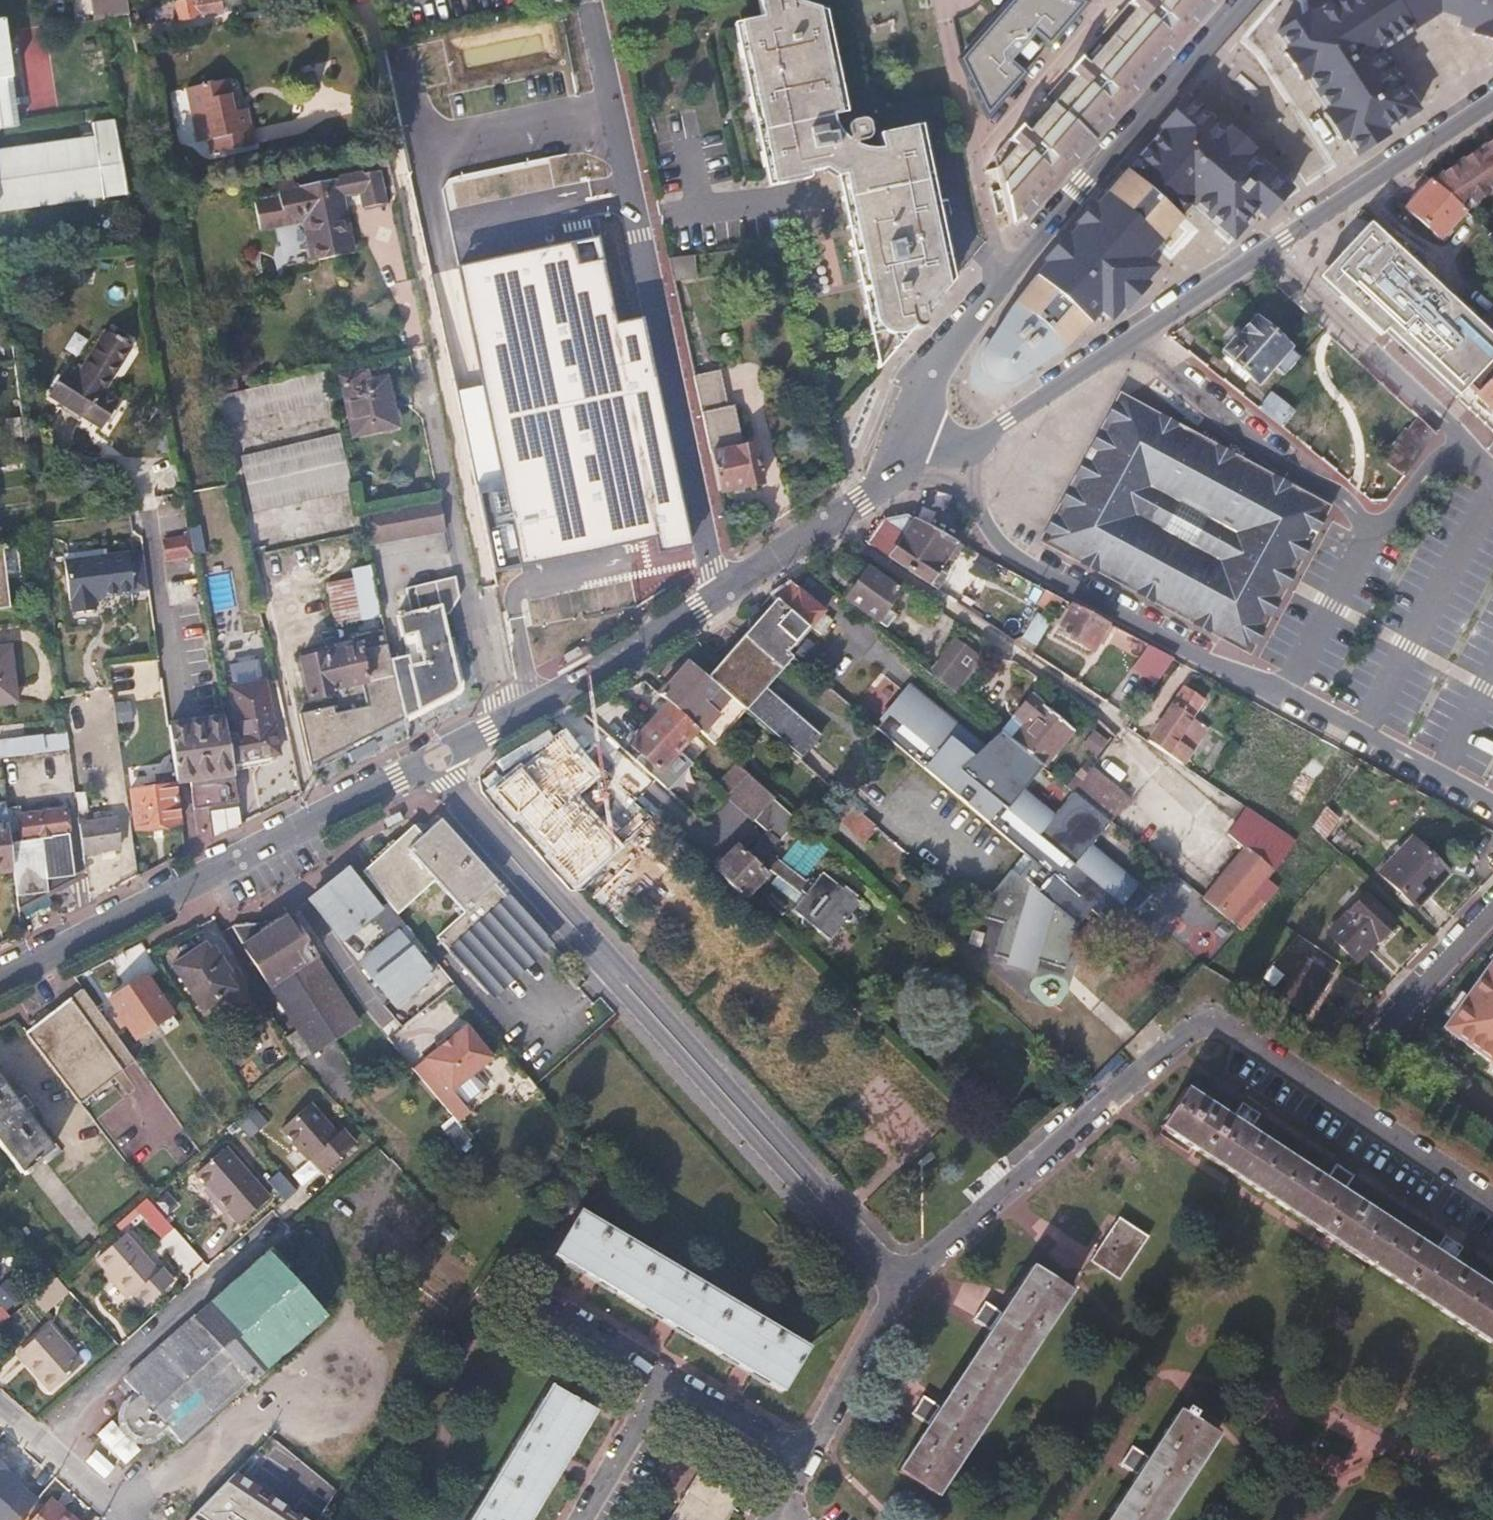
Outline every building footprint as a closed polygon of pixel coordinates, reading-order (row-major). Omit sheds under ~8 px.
[(126,0),(93,0),(95,22),(98,21),(129,15),(127,11),(126,0)] [(237,0),(187,0),(174,2),(178,23),(238,12),(237,0)] [(952,287),(926,131),(877,137),(850,125),(826,17),(782,0),(760,0),(761,25),(738,30),(776,192),(831,181),(846,190),(879,366),(952,287)] [(1213,0),(1124,0),(985,158),(1007,226),(1009,224),(1015,228),(1213,0)] [(1075,1),(1071,0),(1005,0),(991,15),(1012,34),(1016,29),(1022,33),(1026,29),(1041,41),(1075,1)] [(1273,34),(1360,160),(1428,118),(1384,57),(1451,19),(1492,34),(1492,0),(1328,0),(1273,34)] [(1013,72),(999,59),(1004,53),(999,48),(1012,34),(991,15),(954,59),(978,113),(1013,72)] [(21,128),(5,20),(0,20),(0,131),(21,128)] [(229,82),(190,92),(200,141),(210,139),(213,154),(253,145),(251,136),(245,112),(237,114),(235,108),(229,82)] [(1233,239),(1299,194),(1184,101),(1052,250),(999,321),(971,367),(974,386),(980,396),(995,398),(1006,396),(1164,287),(1150,274),(1203,214),(1233,239)] [(129,198),(115,121),(93,124),(95,137),(0,150),(0,214),(129,198)] [(1490,149),(1486,144),(1430,181),(1465,212),(1492,193),(1492,147),(1490,149)] [(361,175),(280,192),(282,199),(260,204),(264,229),(305,220),(312,258),(353,251),(343,195),(362,191),(365,206),(384,202),(379,176),(362,179),(361,175)] [(1441,239),(1465,212),(1430,181),(1406,209),(1441,239)] [(1456,398),(1469,384),(1492,359),(1492,338),(1474,321),(1386,242),(1381,237),(1331,283),(1456,398)] [(573,243),(458,269),(523,565),(553,558),(626,542),(655,536),(658,550),(687,544),(638,323),(614,329),(600,262),(579,266),(573,243)] [(1474,321),(1492,338),(1492,302),(1474,321)] [(1254,318),(1223,354),(1258,384),(1272,368),(1282,376),(1299,358),(1254,318)] [(78,379),(68,373),(53,397),(100,428),(115,403),(102,395),(130,350),(105,334),(78,379)] [(1469,384),(1480,392),(1478,395),(1492,409),(1492,359),(1469,384)] [(332,400),(324,367),(212,393),(219,427),(332,400)] [(694,377),(720,493),(763,484),(755,446),(738,450),(721,372),(694,377)] [(368,374),(342,380),(354,436),(379,431),(387,433),(394,432),(398,429),(401,425),(401,419),(395,412),(387,378),(369,382),(368,374)] [(1250,655),(1327,513),(1111,396),(1034,538),(1250,655)] [(1293,412),(1273,396),(1261,411),(1281,426),(1293,412)] [(1291,434),(1303,419),(1293,412),(1281,426),(1291,434)] [(1406,474),(1437,434),(1436,433),(1421,419),(1412,430),(1409,428),(1386,459),(1406,474)] [(352,488),(341,437),(244,460),(255,510),(352,488)] [(492,500),(477,504),(495,579),(510,575),(492,500)] [(437,508),(362,518),(365,548),(441,538),(437,508)] [(893,522),(906,515),(901,512),(894,517),(891,517),(893,522)] [(957,542),(906,515),(893,522),(891,517),(885,518),(879,527),(869,544),(928,584),(957,542)] [(163,549),(166,563),(192,557),(189,543),(163,549)] [(127,554),(65,564),(71,604),(73,604),(75,616),(97,613),(95,600),(135,594),(135,593),(148,590),(142,553),(128,556),(127,554)] [(381,614),(371,567),(352,571),(355,580),(328,586),(336,623),(381,614)] [(867,569),(846,598),(886,626),(894,615),(886,609),(898,591),(867,569)] [(459,687),(444,617),(449,616),(460,597),(456,578),(407,589),(411,612),(398,615),(402,636),(415,633),(421,663),(410,665),(408,657),(392,661),(405,719),(454,694),(459,687)] [(815,624),(824,612),(793,584),(773,597),(777,601),(810,630),(815,624)] [(1054,615),(1062,599),(1046,590),(1038,605),(1054,615)] [(761,620),(751,632),(709,680),(749,715),(802,761),(821,737),(765,687),(792,657),(790,655),(810,630),(777,601),(761,620)] [(1092,652),(1107,623),(1071,603),(1055,631),(1092,652)] [(1037,646),(1051,621),(1036,613),(1023,638),(1037,646)] [(832,622),(825,615),(813,629),(821,636),(832,622)] [(956,691),(980,661),(954,641),(932,671),(956,691)] [(405,719),(392,661),(389,646),(360,652),(359,648),(302,660),(310,697),(335,692),(336,694),(364,689),(368,706),(336,713),(335,707),(300,714),(311,767),(328,758),(362,741),(392,726),(405,719)] [(1155,686),(1175,660),(1149,646),(1135,673),(1155,686)] [(0,648),(0,704),(17,703),(10,647),(0,648)] [(749,715),(709,680),(688,662),(659,695),(669,703),(698,730),(703,734),(720,749),(749,715)] [(278,755),(264,684),(231,690),(238,727),(225,729),(231,763),(278,755)] [(911,684),(905,692),(954,733),(952,738),(978,761),(989,749),(911,684)] [(1195,746),(1181,738),(1192,721),(1204,704),(1183,690),(1148,742),(1182,766),(1195,746)] [(1091,847),(1111,823),(1073,792),(1043,767),(1011,741),(1001,733),(989,749),(978,761),(952,738),(954,733),(905,692),(880,722),(881,723),(877,728),(1056,880),(1043,895),(1044,896),(1078,926),(1091,911),(1105,923),(1124,918),(1137,910),(1152,896),(1091,847)] [(1043,767),(1069,734),(1028,700),(1015,717),(1025,724),(1011,741),(1043,767)] [(679,751),(698,730),(669,703),(649,725),(679,751)] [(1025,724),(1015,717),(1001,733),(1011,741),(1025,724)] [(231,763),(225,729),(223,718),(168,725),(176,783),(192,781),(195,807),(238,801),(231,763)] [(1195,746),(1205,731),(1192,721),(1181,738),(1195,746)] [(679,751),(649,725),(631,745),(640,754),(660,772),(679,751)] [(602,775),(563,729),(484,789),(513,824),(517,821),(545,853),(542,857),(574,890),(619,847),(577,799),(602,775)] [(1097,760),(1109,745),(1092,731),(1081,746),(1097,760)] [(66,732),(0,741),(0,758),(68,749),(66,732)] [(693,764),(679,751),(660,772),(640,754),(634,760),(668,791),(693,764)] [(1333,772),(1311,756),(1279,806),(1293,815),(1306,797),(1313,801),(1333,772)] [(738,787),(748,775),(736,764),(717,786),(729,796),(738,787)] [(1130,800),(1092,767),(1073,792),(1111,823),(1130,800)] [(796,825),(773,802),(775,799),(748,775),(738,787),(729,796),(728,797),(766,832),(766,831),(777,843),(779,844),(796,825)] [(174,787),(131,792),(136,830),(179,824),(174,787)] [(89,814),(86,792),(75,793),(78,816),(89,814)] [(11,842),(5,802),(0,803),(0,867),(14,865),(11,842)] [(864,842),(876,826),(850,806),(838,822),(864,842)] [(74,875),(66,808),(18,814),(21,841),(11,842),(14,865),(19,909),(74,875)] [(1267,882),(1294,842),(1246,809),(1229,834),(1244,849),(1203,899),(1241,930),(1277,891),(1267,882)] [(1326,840),(1339,821),(1327,813),(1316,831),(1326,840)] [(119,850),(115,818),(79,823),(83,856),(119,850)] [(547,935),(509,895),(506,898),(494,884),(497,881),(440,820),(423,836),(413,827),(364,872),(388,902),(397,914),(434,880),(464,911),(437,937),(486,989),(547,935)] [(777,843),(766,831),(766,832),(744,856),(755,867),(777,843)] [(1316,856),(1326,840),(1316,831),(1304,849),(1316,856)] [(1448,874),(1411,840),(1381,871),(1418,907),(1448,874)] [(744,856),(736,848),(714,870),(743,898),(745,900),(767,878),(755,867),(744,856)] [(397,914),(388,902),(380,909),(348,870),(329,885),(313,898),(311,900),(341,941),(372,915),(390,937),(359,962),(396,1005),(434,976),(398,931),(406,924),(397,914)] [(846,889),(825,872),(794,911),(830,940),(860,903),(859,896),(848,886),(846,889)] [(1394,922),(1365,894),(1328,934),(1357,961),(1394,922)] [(249,921),(231,924),(315,1054),(360,1024),(283,909),(272,917),(249,921)] [(209,951),(204,944),(172,965),(205,1013),(237,992),(225,974),(229,971),(213,948),(209,951)] [(1436,1028),(1492,1069),(1492,949),(1436,1028)] [(1302,961),(1281,998),(1274,1009),(1301,1024),(1329,977),(1302,961)] [(1132,1018),(1169,981),(1150,962),(1125,987),(1114,976),(1102,988),(1132,1018)] [(144,975),(110,998),(138,1039),(171,1015),(144,975)] [(1281,998),(1258,983),(1251,995),(1274,1009),(1281,998)] [(134,1060),(83,989),(23,1029),(79,1102),(134,1060)] [(442,1049),(427,1060),(453,1093),(478,1072),(494,1060),(468,1027),(442,1049)] [(424,1057),(427,1060),(442,1049),(439,1045),(424,1057)] [(490,1087),(478,1072),(453,1093),(465,1108),(490,1087)] [(0,1082),(0,1144),(22,1173),(51,1148),(0,1082)] [(1492,1345),(1492,1290),(1451,1263),(1461,1248),(1452,1242),(1444,1236),(1434,1251),(1343,1192),(1353,1176),(1343,1170),(1335,1164),(1324,1180),(1249,1130),(1258,1115),(1249,1108),(1241,1103),(1231,1119),(1185,1088),(1160,1126),(1492,1345)] [(341,1134),(313,1103),(285,1127),(313,1159),(314,1157),(327,1171),(359,1143),(347,1129),(341,1134)] [(267,1198),(223,1149),(195,1173),(216,1196),(212,1199),(225,1215),(229,1211),(239,1223),(267,1198)] [(175,1228),(148,1198),(136,1208),(164,1238),(175,1228)] [(808,1346),(579,1207),(552,1253),(594,1278),(666,1321),(743,1367),(782,1390),(808,1346)] [(1147,1238),(1117,1218),(1096,1252),(1089,1262),(1118,1280),(1147,1238)] [(159,1273),(126,1235),(98,1259),(132,1297),(159,1273)] [(181,1442),(324,1316),(284,1272),(290,1266),(272,1246),(124,1377),(139,1394),(127,1405),(124,1410),(123,1416),(124,1423),(135,1435),(140,1437),(146,1438),(153,1437),(167,1426),(181,1442)] [(895,1471),(935,1496),(1069,1292),(1030,1267),(1000,1312),(991,1307),(984,1302),(978,1312),(973,1320),(980,1325),(988,1331),(937,1406),(929,1400),(923,1396),(918,1404),(911,1414),(925,1423),(895,1471)] [(0,1286),(0,1300),(4,1307),(16,1301),(6,1283),(0,1286)] [(11,1317),(2,1307),(0,1308),(0,1326),(11,1317)] [(22,1349),(32,1360),(27,1365),(52,1392),(81,1364),(48,1327),(22,1349)] [(32,1360),(22,1349),(17,1353),(27,1365),(32,1360)] [(549,1383),(469,1519),(528,1519),(564,1458),(593,1410),(549,1383)] [(1215,1437),(1177,1412),(1147,1456),(1133,1448),(1132,1449),(1128,1457),(1124,1462),(1122,1466),(1136,1474),(1106,1519),(1161,1519),(1215,1437)] [(0,1460),(0,1519),(21,1519),(41,1496),(0,1460)] [(739,1498),(697,1473),(668,1519),(725,1519),(739,1498)] [(236,1474),(190,1519),(310,1519),(236,1474)] [(48,1502),(32,1519),(68,1519),(48,1502)]
